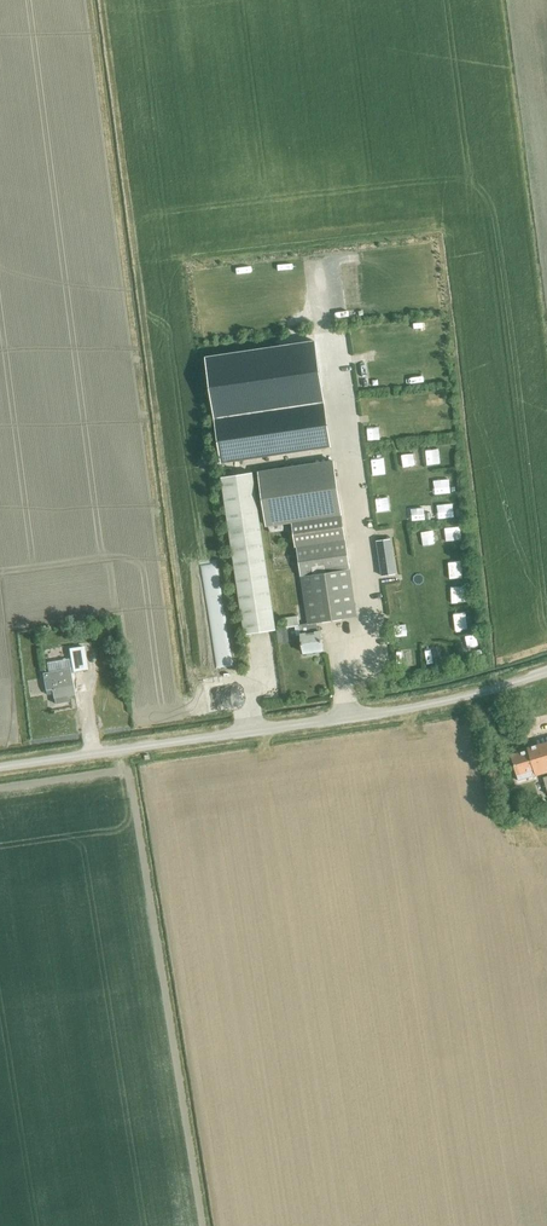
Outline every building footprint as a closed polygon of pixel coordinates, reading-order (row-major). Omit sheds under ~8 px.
[(294,329),(296,336),(308,332),(306,325),(294,329)] [(441,393),(437,382),(426,385),(430,396),(441,393)] [(325,406),(217,421),(223,462),(331,448),(325,406)] [(442,406),(442,419),(456,419),(456,406),(442,406)] [(360,428),(363,410),(350,408),(349,415),(351,416),(349,426),(360,428)] [(428,442),(431,453),(438,452),(435,440),(428,442)] [(418,456),(425,455),(422,443),(416,444),(418,456)] [(375,446),(377,461),(389,460),(388,445),(375,446)] [(345,540),(344,540),(332,461),(259,471),(267,526),(288,523),(292,548),(296,547),(307,623),(298,625),(297,616),(283,618),(284,627),(299,625),(303,653),(323,650),(320,631),(319,627),(317,627),(316,623),(357,617),(345,540)] [(447,467),(433,469),(436,484),(449,482),(447,467)] [(223,477),(244,634),(276,630),(254,473),(223,477)] [(434,495),(439,510),(446,508),(441,493),(434,495)] [(461,515),(447,516),(447,528),(461,527),(461,515)] [(424,536),(437,536),(437,521),(424,521),(424,536)] [(396,571),(392,540),(380,542),(384,573),(396,571)] [(452,570),(466,569),(466,552),(452,552),(452,570)] [(455,591),(467,591),(467,578),(462,578),(462,573),(454,573),(455,591)] [(437,587),(429,588),(431,596),(439,594),(437,587)] [(460,624),(473,621),(471,606),(457,608),(460,624)] [(106,623),(110,647),(118,646),(114,622),(106,623)] [(478,623),(460,626),(463,639),(481,636),(478,623)] [(374,631),(374,658),(392,657),(391,630),(374,631)] [(433,654),(441,653),(439,637),(431,638),(433,654)] [(20,640),(23,665),(29,664),(25,639),(20,640)] [(68,649),(71,672),(85,670),(83,656),(86,655),(84,647),(68,649)] [(237,663),(227,666),(229,673),(239,671),(237,663)] [(69,695),(74,694),(70,668),(43,673),(46,690),(52,689),(54,704),(70,702),(69,695)] [(239,678),(229,678),(229,673),(222,673),(221,695),(233,696),(234,688),(239,688),(239,678)] [(527,748),(528,750),(511,755),(516,774),(533,769),(535,776),(546,772),(546,742),(527,748)]
